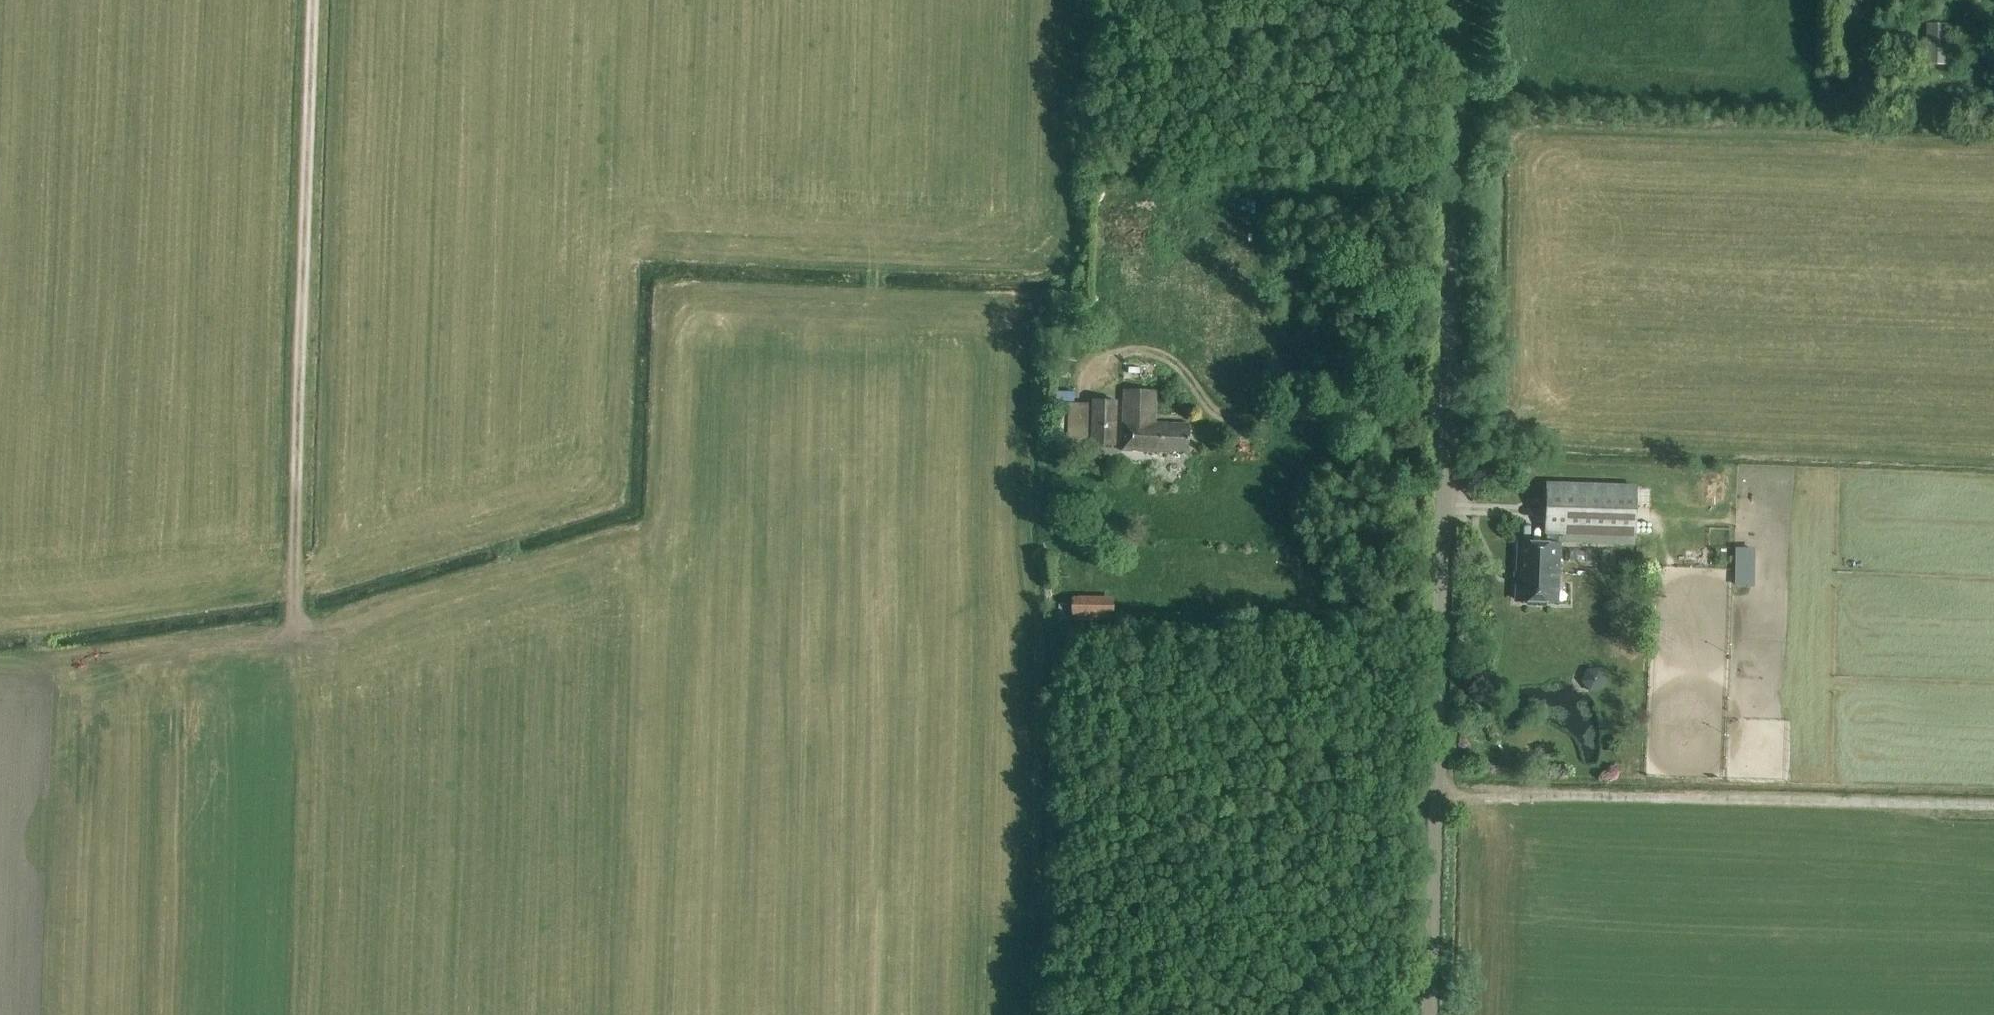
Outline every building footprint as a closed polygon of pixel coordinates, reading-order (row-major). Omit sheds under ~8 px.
[(1926,66),(1949,67),(1951,25),(1927,25),(1926,66)] [(1066,363),(1048,363),(1048,374),(1065,375),(1066,363)] [(1121,452),(1169,453),(1169,451),(1187,452),(1188,425),(1154,424),(1155,392),(1123,391),(1121,452)] [(1092,401),(1092,406),(1068,405),(1066,441),(1090,442),(1090,446),(1114,447),(1116,402),(1092,401)] [(1555,602),(1558,534),(1633,537),(1635,488),(1547,484),(1545,533),(1547,533),(1547,546),(1520,545),(1517,600),(1555,602)] [(1071,622),(1112,622),(1113,598),(1071,597),(1071,622)] [(1585,669),(1588,688),(1608,686),(1606,666),(1585,669)]
